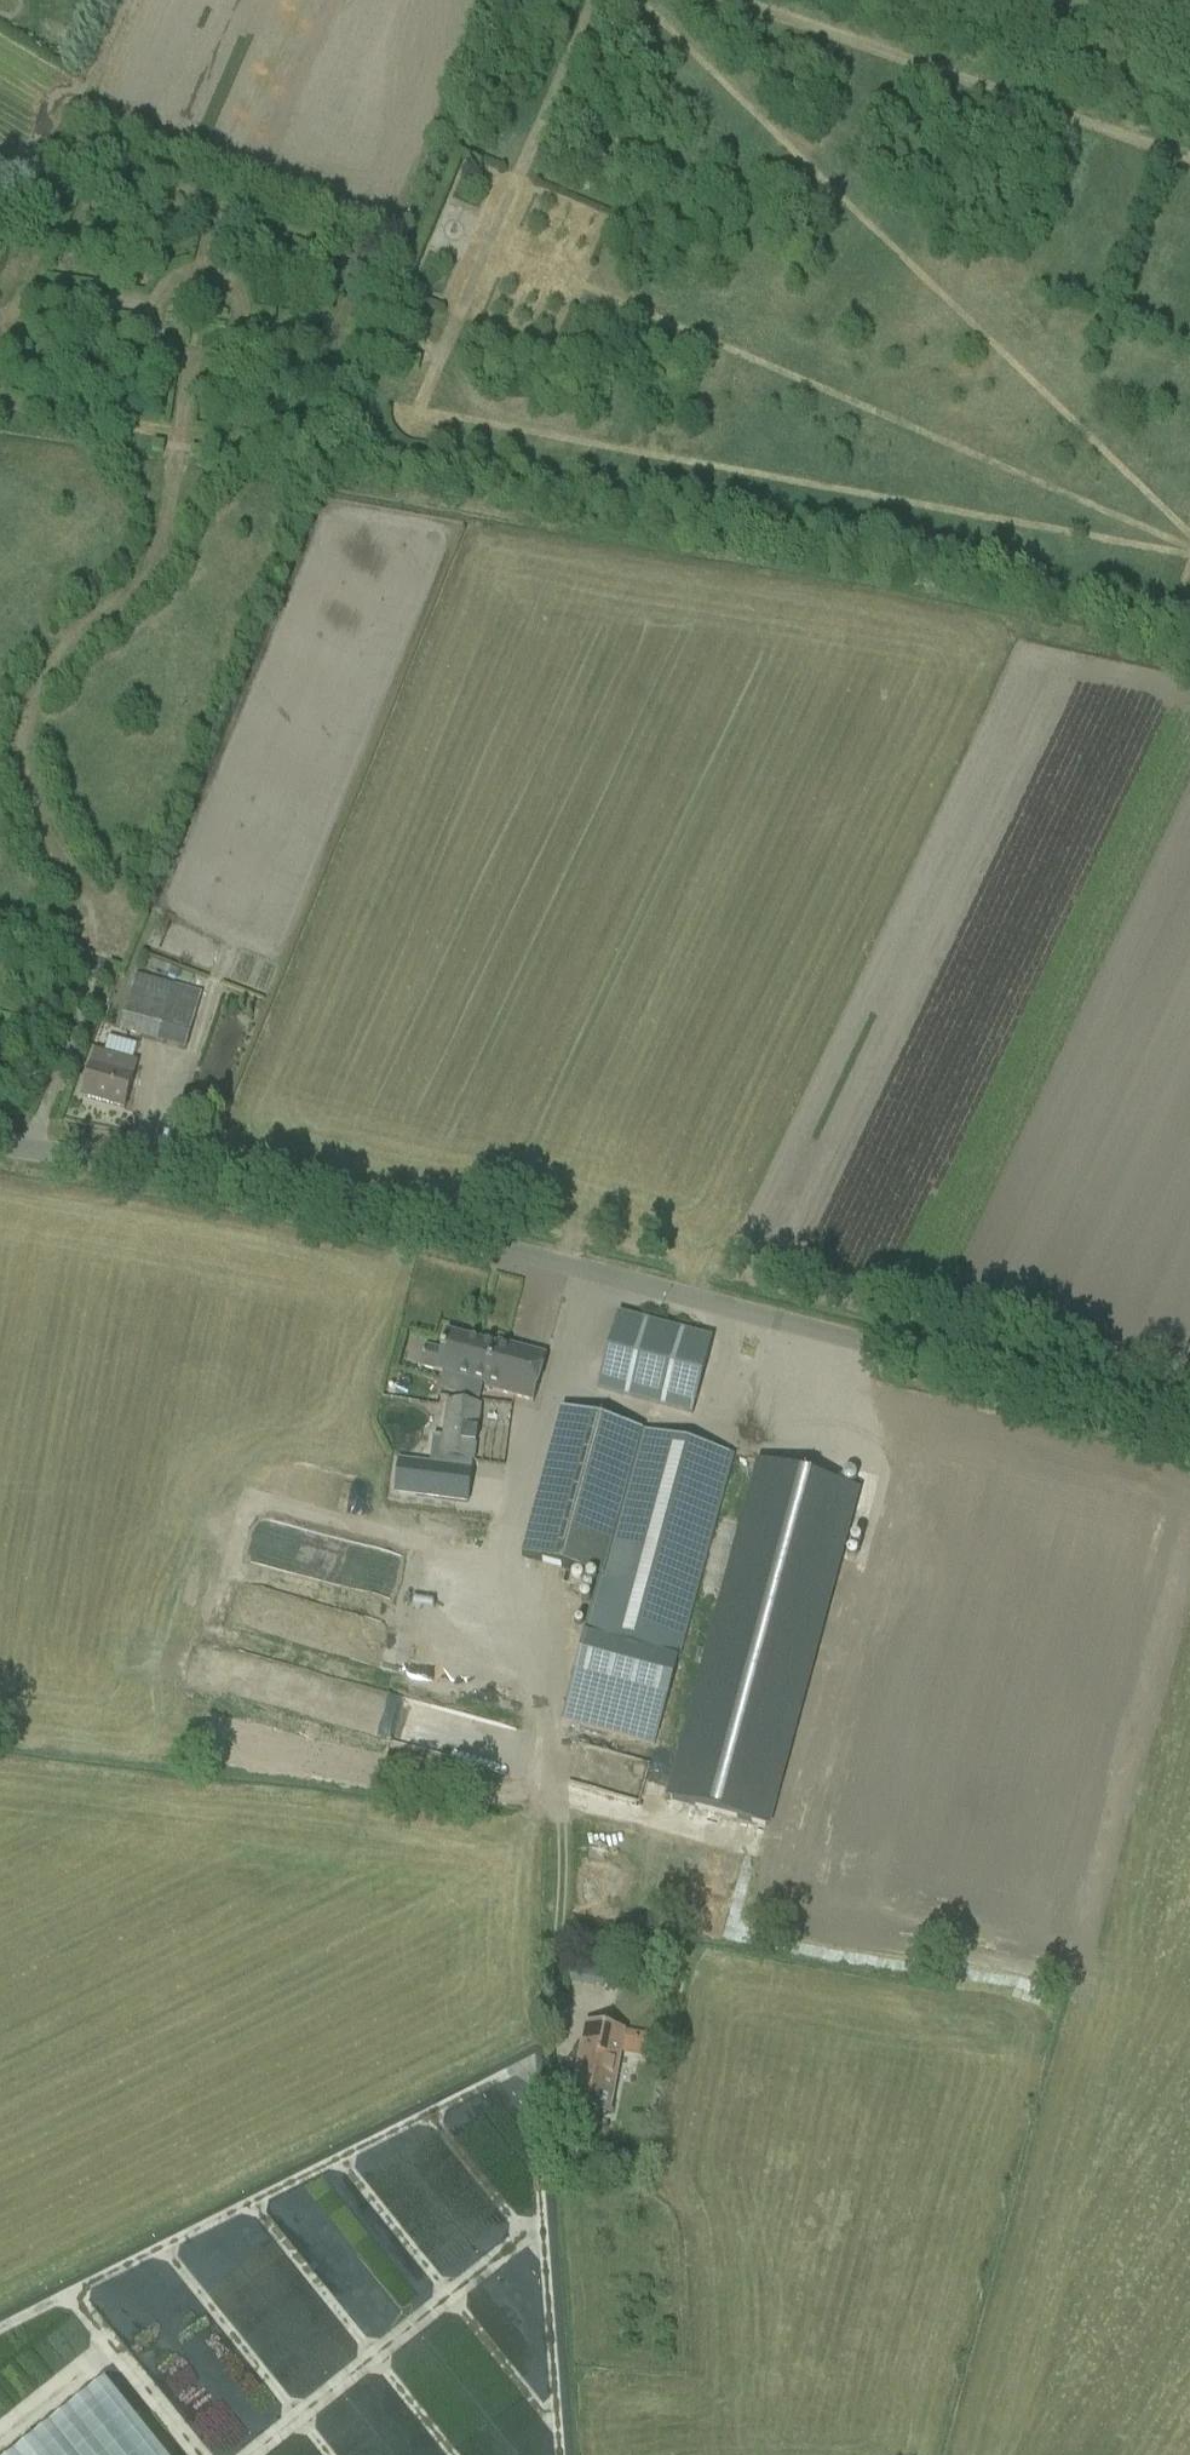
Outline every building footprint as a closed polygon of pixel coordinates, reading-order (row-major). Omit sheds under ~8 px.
[(184,1050),(200,994),(136,976),(119,1031),(184,1050)] [(124,1111),(130,1087),(137,1064),(95,1052),(88,1075),(82,1098),(124,1111)] [(689,1416),(708,1343),(614,1318),(595,1391),(689,1416)] [(425,1349),(420,1369),(436,1374),(485,1387),(484,1391),(533,1404),(545,1357),(497,1345),(496,1348),(446,1335),(441,1353),(425,1349)] [(440,1460),(472,1464),(479,1409),(447,1405),(444,1429),(440,1460)] [(521,1559),(598,1580),(593,1598),(560,1721),(654,1747),(687,1624),(732,1457),(638,1432),(561,1411),(521,1559)] [(669,1801),(765,1827),(856,1490),(760,1464),(669,1801)] [(383,1652),(390,1625),(249,1590),(241,1624),(316,1643),(322,1618),(345,1624),(346,1619),(369,1625),(363,1647),(383,1652)] [(605,1992),(607,1979),(609,1965),(567,1957),(566,1985),(605,1992)] [(586,2026),(571,2108),(605,2115),(608,2116),(620,2055),(621,2051),(660,2058),(663,2041),(638,2037),(608,2031),(586,2026)] [(18,2454),(161,2454),(105,2385),(18,2454)]
